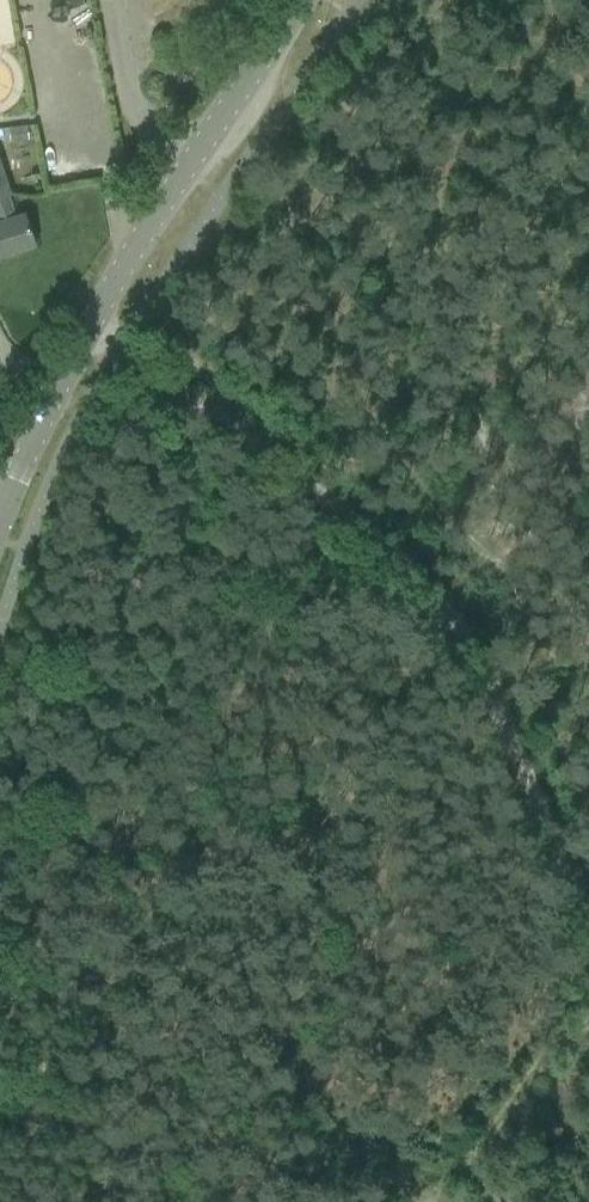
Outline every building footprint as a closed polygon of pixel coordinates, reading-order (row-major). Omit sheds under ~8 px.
[(26,126),(9,127),(10,141),(27,139),(26,126)] [(35,245),(24,214),(15,217),(8,195),(9,195),(0,168),(0,257),(35,245)]
